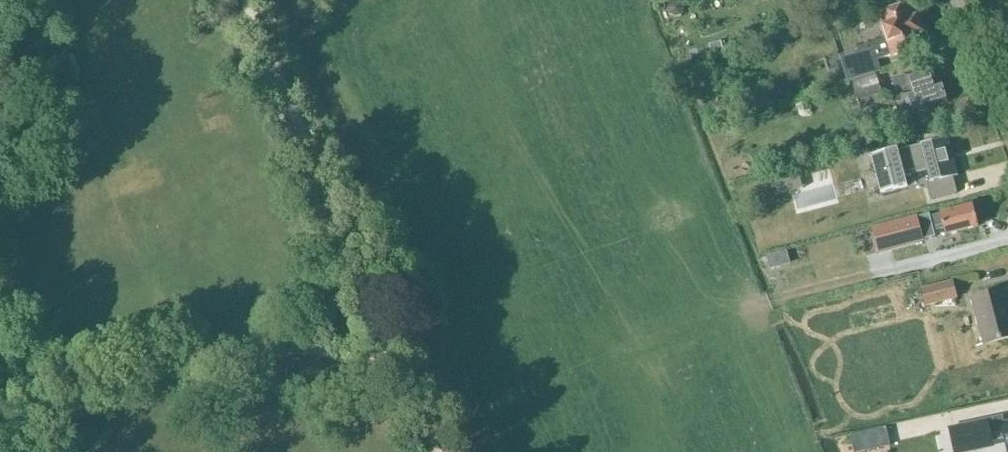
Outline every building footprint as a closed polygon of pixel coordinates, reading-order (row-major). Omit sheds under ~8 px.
[(671,3),(668,9),(670,14),(675,17),(681,16),(684,10),(682,4),(677,1),(671,3)] [(894,56),(923,46),(918,33),(922,32),(917,17),(913,18),(909,5),(879,15),(887,39),(857,49),(859,54),(840,61),(848,83),(880,72),(877,61),(893,55),(894,56)] [(894,80),(899,96),(905,117),(948,103),(941,83),(939,84),(933,67),(894,80)] [(762,82),(749,86),(754,102),(767,98),(762,82)] [(856,94),(861,110),(885,103),(880,86),(856,94)] [(899,148),(872,155),(882,193),(909,187),(906,176),(929,171),(931,182),(927,183),(931,201),(958,195),(954,178),(956,178),(959,177),(950,139),(949,139),(922,145),(922,146),(923,147),(900,152),(899,148)] [(785,180),(774,183),(777,195),(788,192),(785,180)] [(930,217),(910,222),(916,245),(929,242),(927,234),(933,232),(945,229),(947,236),(979,228),(974,206),(941,214),(942,216),(930,219),(930,217)] [(910,222),(879,230),(885,253),(916,245),(910,222)] [(927,306),(958,298),(954,282),(922,290),(927,306)] [(1007,340),(1007,297),(1006,290),(973,299),(986,346),(1007,340)] [(996,428),(995,420),(952,430),(957,451),(966,451),(992,446),(991,442),(1007,439),(1007,442),(1007,425),(996,428)] [(887,427),(863,433),(867,451),(891,446),(887,427)]
